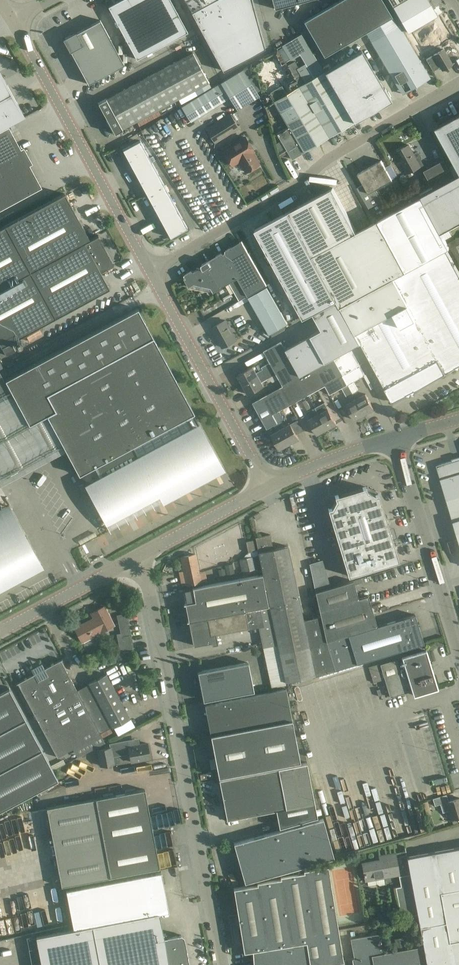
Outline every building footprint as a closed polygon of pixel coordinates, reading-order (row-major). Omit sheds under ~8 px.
[(114,15),(139,70),(191,46),(170,0),(147,0),(114,15)] [(187,3),(223,71),(265,48),(252,0),(185,0),(187,3)] [(275,9),(308,0),(272,0),(275,9)] [(366,32),(391,18),(392,17),(382,0),(341,0),(304,22),(324,57),(366,32)] [(437,15),(428,0),(388,0),(390,3),(398,16),(408,33),(437,15)] [(450,37),(437,15),(408,33),(421,54),(450,37)] [(392,21),(391,18),(366,32),(368,35),(379,57),(401,94),(429,78),(398,26),(396,27),(392,21)] [(76,32),(63,39),(70,52),(71,52),(81,70),(117,51),(100,20),(77,33),(76,32)] [(303,37),(294,42),(299,49),(297,50),(302,57),(303,56),(307,63),(316,58),(303,37)] [(286,43),(277,48),(286,61),(294,56),(286,43)] [(391,101),(362,50),(325,71),(325,72),(354,122),(391,101)] [(452,65),(443,50),(426,60),(433,72),(438,69),(438,68),(440,66),(442,70),(452,65)] [(125,65),(117,51),(81,70),(89,84),(125,65)] [(106,98),(98,103),(106,119),(114,133),(115,134),(123,129),(209,82),(193,52),(107,99),(106,98)] [(295,78),(303,73),(295,60),(286,65),(294,79),(295,78)] [(260,95),(244,68),(183,106),(192,121),(231,97),(238,109),(260,95)] [(8,127),(25,117),(0,71),(0,131),(8,127)] [(304,73),(303,73),(295,78),(330,137),(353,123),(324,73),(309,82),(304,73)] [(295,78),(294,79),(271,92),(277,101),(274,102),(288,126),(277,133),(292,159),(330,137),(295,78)] [(270,92),(264,91),(260,94),(266,103),(270,100),(272,96),(270,92)] [(230,114),(205,129),(214,144),(239,128),(230,114)] [(436,127),(458,169),(458,115),(436,127)] [(40,187),(28,164),(30,163),(23,149),(21,151),(8,128),(8,127),(0,131),(0,209),(40,187)] [(245,137),(223,151),(232,166),(239,161),(246,172),(259,164),(250,149),(252,148),(245,137)] [(142,144),(124,153),(136,175),(154,166),(142,144)] [(409,145),(396,152),(410,176),(413,175),(411,172),(424,165),(421,159),(422,156),(419,151),(416,151),(413,152),(409,145)] [(444,160),(424,171),(430,182),(450,171),(444,160)] [(363,183),(356,187),(372,214),(386,207),(376,189),(397,176),(390,164),(385,167),(382,161),(358,174),(363,183)] [(154,166),(136,175),(148,197),(166,188),(154,166)] [(422,197),(441,232),(458,223),(458,175),(421,195),(422,197)] [(412,186),(408,180),(403,183),(407,189),(412,186)] [(166,188),(148,197),(160,219),(178,210),(166,188)] [(450,248),(441,232),(422,197),(357,232),(333,188),(289,212),(337,300),(341,307),(394,278),(447,250),(450,248)] [(0,229),(0,345),(6,356),(15,351),(11,342),(109,289),(100,272),(113,265),(97,236),(90,240),(65,194),(0,229)] [(178,210),(160,219),(172,241),(190,232),(178,210)] [(303,319),(314,313),(324,308),(337,300),(289,212),(256,230),(257,232),(303,319)] [(448,244),(458,263),(458,237),(448,244)] [(184,277),(190,287),(194,284),(211,287),(214,292),(215,291),(228,284),(230,283),(240,300),(248,296),(267,285),(242,241),(239,243),(239,245),(233,248),(231,247),(226,250),(226,253),(224,254),(222,252),(216,256),(216,258),(210,262),(208,260),(202,264),(202,266),(200,268),(197,267),(196,270),(194,271),(192,270),(185,274),(185,276),(184,277)] [(394,278),(445,374),(456,368),(458,369),(458,272),(447,250),(394,278)] [(337,300),(324,308),(314,313),(323,328),(311,335),(326,362),(333,358),(351,348),(360,343),(393,402),(445,374),(394,278),(341,307),(337,300)] [(267,287),(250,297),(270,334),(288,324),(267,287)] [(137,308),(5,380),(30,424),(48,414),(108,524),(160,496),(162,500),(223,466),(137,308)] [(225,320),(212,328),(223,347),(236,340),(225,320)] [(326,362),(311,335),(285,349),(291,359),(300,376),(315,368),(326,362)] [(272,369),(291,359),(285,349),(281,341),(263,351),(269,362),(272,369)] [(356,391),(358,390),(353,381),(365,375),(361,366),(351,348),(333,358),(364,415),(374,409),(366,394),(360,397),(356,391)] [(355,420),(364,415),(333,358),(326,362),(315,368),(325,386),(330,394),(342,387),(347,396),(349,395),(352,401),(346,405),(355,420)] [(291,359),(272,369),(265,373),(243,385),(249,394),(264,386),(261,381),(275,374),(282,386),(300,376),(291,359)] [(272,369),(269,362),(261,366),(262,368),(263,370),(265,373),(272,369)] [(263,370),(262,368),(256,372),(253,367),(238,375),(243,385),(265,373),(263,370)] [(325,386),(315,368),(300,376),(298,377),(308,395),(324,386),(325,386)] [(216,376),(219,382),(232,374),(229,369),(216,376)] [(308,395),(298,377),(281,387),(290,405),(308,395)] [(290,405),(281,387),(263,397),(273,414),(279,411),(290,405)] [(289,444),(278,423),(273,414),(263,397),(253,402),(267,429),(274,425),(278,431),(272,434),(280,449),(289,444)] [(315,408),(311,402),(309,397),(304,399),(311,410),(315,416),(309,420),(317,435),(327,430),(315,408)] [(325,403),(315,408),(327,430),(337,424),(325,403)] [(279,411),(273,414),(278,423),(281,421),(284,419),(279,411)] [(285,427),(281,421),(278,423),(289,444),(299,439),(291,424),(285,427)] [(1,484),(16,479),(21,479),(21,472),(24,482),(69,467),(26,466),(26,467),(21,469),(16,469),(16,459),(4,464),(1,457),(0,457),(0,484),(1,484)] [(437,465),(453,521),(458,519),(458,458),(437,465)] [(331,508),(328,509),(349,576),(399,561),(379,493),(375,494),(367,490),(366,487),(335,496),(336,499),(331,508)] [(0,509),(0,592),(45,568),(10,504),(0,509)] [(259,551),(273,548),(270,534),(256,537),(259,551)] [(253,540),(246,541),(249,552),(256,550),(253,540)] [(288,545),(273,548),(259,551),(278,645),(286,681),(315,675),(309,646),(304,620),(288,545)] [(187,585),(187,586),(201,583),(195,554),(181,557),(183,567),(180,567),(184,585),(187,585)] [(253,557),(239,559),(242,572),(256,569),(253,557)] [(315,592),(331,587),(323,560),(310,564),(315,592)] [(234,575),(232,564),(224,566),(226,577),(234,575)] [(186,604),(189,622),(189,621),(269,607),(269,606),(263,575),(193,588),(196,602),(186,604)] [(354,580),(331,587),(315,592),(321,617),(327,641),(348,635),(348,634),(377,626),(368,595),(359,598),(354,580)] [(94,618),(75,628),(83,643),(93,637),(93,636),(101,632),(115,625),(105,606),(91,613),(94,618)] [(276,646),(269,607),(189,622),(194,646),(212,642),(212,645),(218,644),(217,634),(249,628),(260,626),(265,648),(276,646)] [(121,633),(117,634),(120,652),(133,649),(130,635),(125,613),(117,615),(121,633)] [(415,614),(377,626),(348,634),(348,635),(357,663),(424,643),(415,614)] [(321,617),(304,620),(309,646),(317,644),(327,641),(321,617)] [(317,644),(309,646),(315,675),(315,676),(357,664),(357,663),(348,635),(327,641),(317,644)] [(286,685),(286,681),(278,645),(276,646),(265,648),(263,648),(271,688),(286,685)] [(405,667),(412,687),(414,695),(437,688),(425,651),(402,658),(405,667)] [(405,667),(401,668),(399,659),(382,664),(393,697),(409,692),(408,688),(412,687),(405,667)] [(61,660),(19,683),(58,757),(100,734),(100,733),(77,691),(61,660)] [(247,663),(199,672),(204,699),(253,690),(247,663)] [(379,664),(369,667),(374,683),(383,680),(379,664)] [(89,685),(77,691),(100,733),(111,727),(112,728),(114,727),(117,734),(133,725),(130,719),(131,718),(107,674),(88,683),(89,685)] [(0,692),(0,810),(58,779),(9,688),(0,692)] [(286,689),(205,705),(219,776),(300,761),(286,689)] [(111,748),(98,750),(101,766),(115,763),(113,757),(131,753),(132,762),(151,759),(148,743),(130,747),(129,740),(110,744),(111,748)] [(317,817),(315,803),(307,763),(219,780),(227,820),(276,810),(280,827),(317,817)] [(145,789),(47,808),(62,886),(160,868),(145,789)] [(432,799),(434,806),(439,804),(442,813),(448,811),(451,820),(458,817),(458,798),(448,802),(446,795),(432,799)] [(321,820),(231,845),(242,885),(332,860),(321,820)] [(439,896),(431,853),(407,857),(405,847),(406,855),(396,857),(396,856),(387,858),(387,859),(363,863),(364,873),(364,876),(365,876),(366,880),(375,878),(377,886),(386,884),(385,877),(399,874),(401,887),(396,888),(402,918),(418,915),(421,930),(445,926),(439,896)] [(431,853),(439,896),(458,893),(458,853),(458,848),(431,853)] [(234,888),(244,951),(253,950),(257,950),(259,964),(318,964),(341,961),(343,961),(328,865),(326,866),(304,869),(304,872),(280,875),(281,878),(257,882),(258,884),(234,888)] [(184,937),(181,935),(164,938),(159,913),(169,912),(161,872),(66,890),(73,929),(36,937),(41,964),(189,964),(184,937)] [(439,896),(445,926),(458,923),(458,893),(439,896)] [(445,926),(449,946),(458,944),(458,923),(445,926)] [(421,930),(424,946),(427,964),(452,964),(449,946),(445,926),(421,930)] [(424,946),(386,953),(382,933),(350,939),(354,959),(352,959),(353,964),(427,964),(424,946)] [(449,946),(452,964),(458,964),(458,944),(449,946)]
